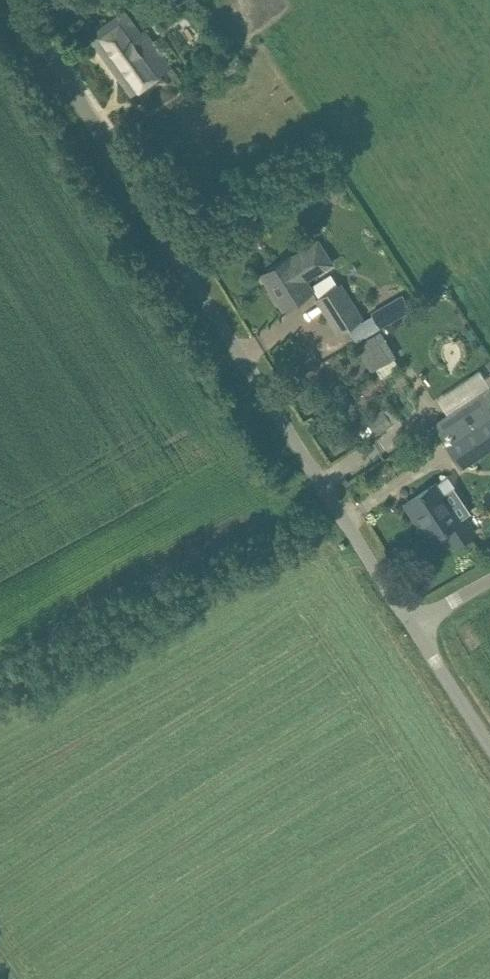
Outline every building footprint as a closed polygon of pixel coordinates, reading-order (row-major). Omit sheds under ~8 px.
[(134,32),(121,13),(89,37),(131,95),(171,67),(142,26),(134,32)] [(291,254),(261,273),(270,286),(273,284),(287,306),(283,308),(284,309),(313,290),(307,281),(335,263),(320,239),(292,257),(291,254)] [(315,298),(338,332),(364,315),(341,281),(315,298)] [(403,293),(372,311),(377,320),(380,327),(412,309),(408,302),(403,293)] [(358,343),(376,375),(404,361),(386,328),(358,343)] [(434,422),(462,467),(489,449),(489,386),(434,422)] [(375,433),(396,424),(389,407),(368,415),(375,433)] [(435,484),(406,503),(416,518),(420,516),(433,537),(445,529),(455,545),(475,533),(464,516),(471,511),(454,486),(442,494),(435,484)]
